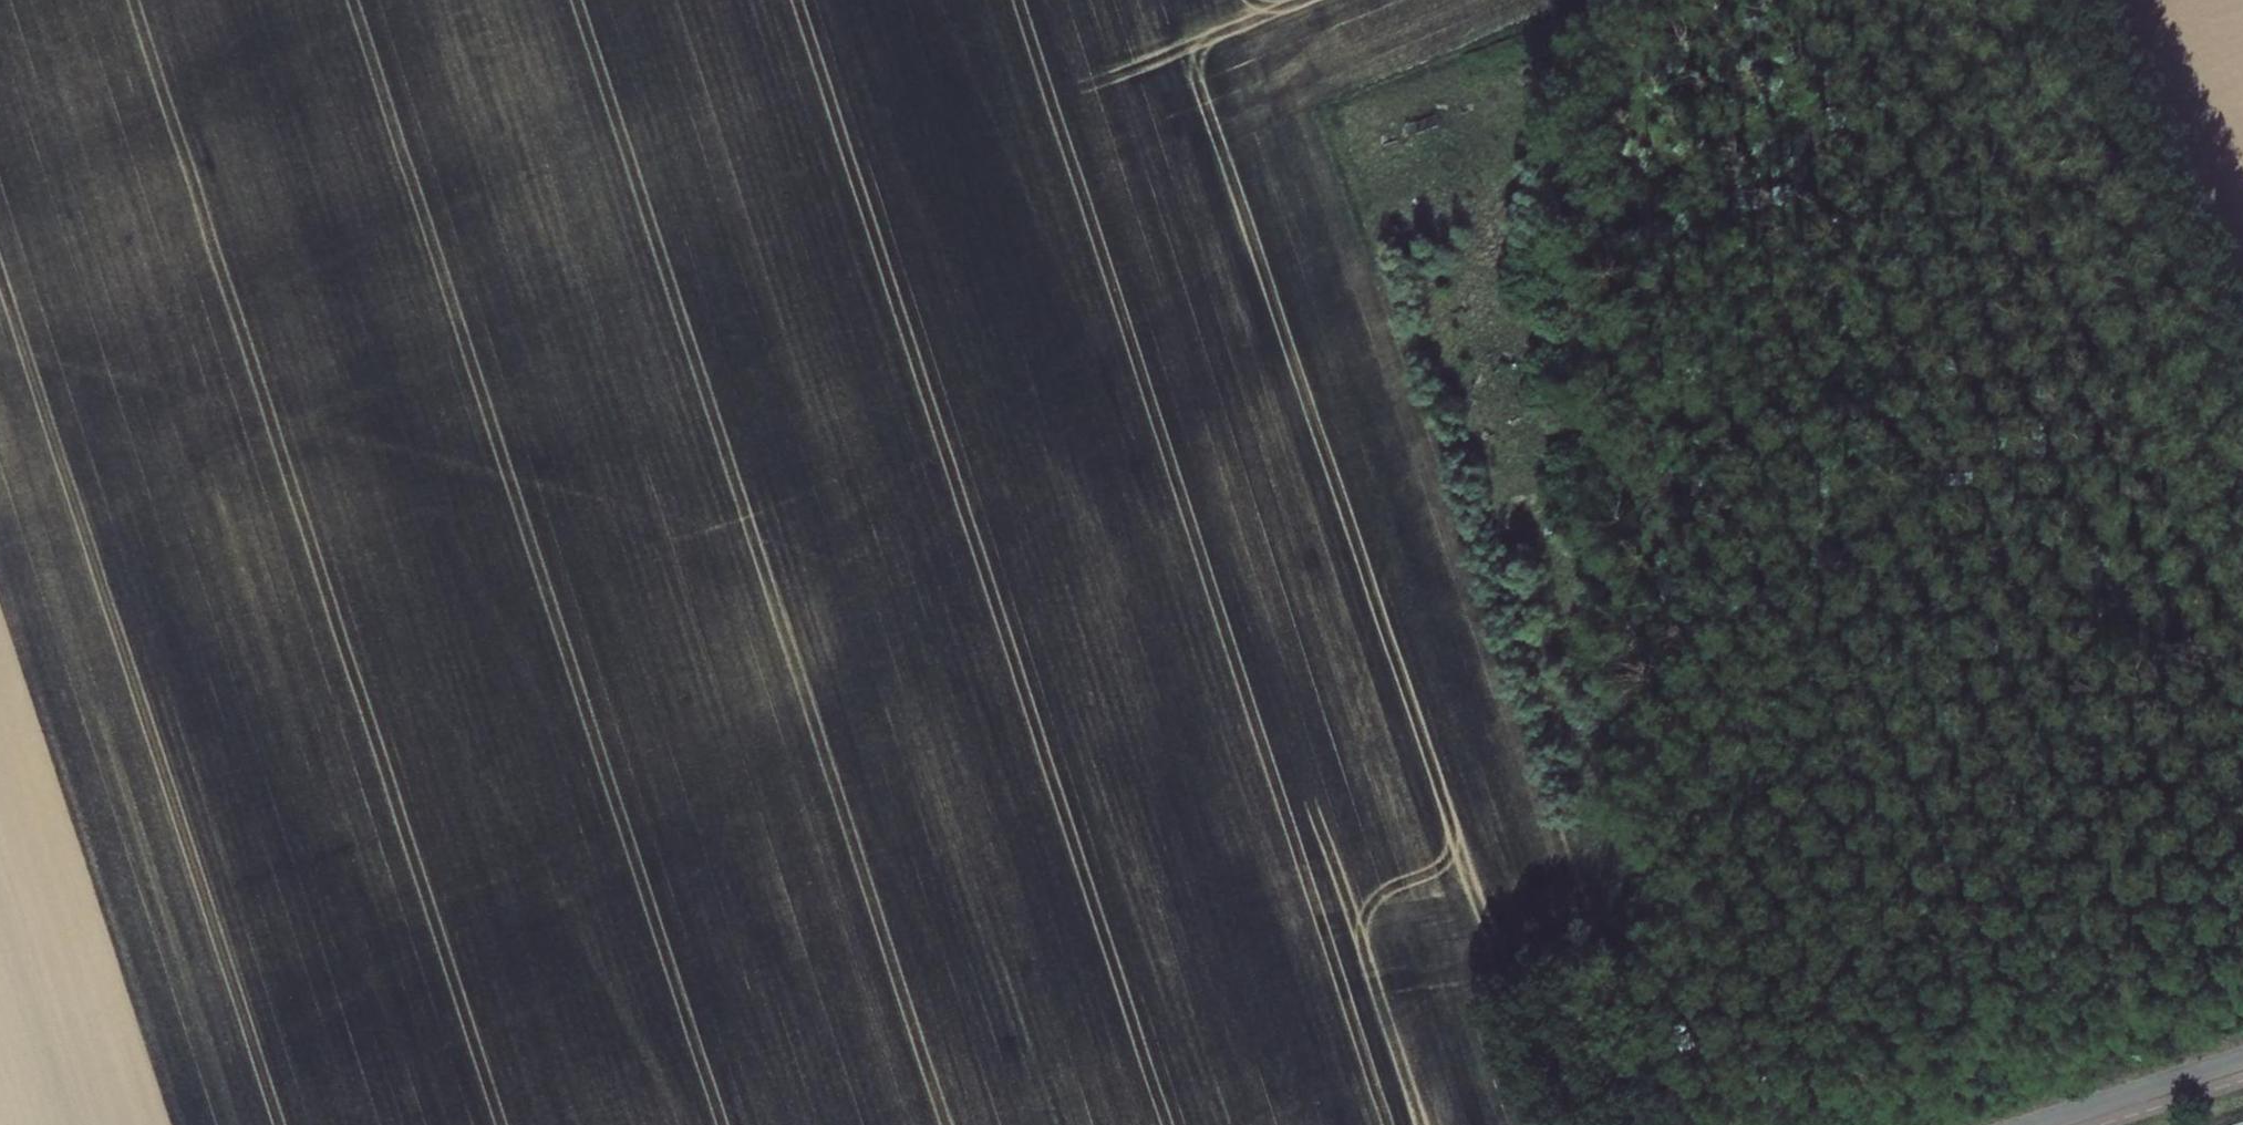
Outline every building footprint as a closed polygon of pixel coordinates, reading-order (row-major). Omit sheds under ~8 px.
[(2047,846),(2030,860),(2037,867),(2054,854),(2047,846)]
